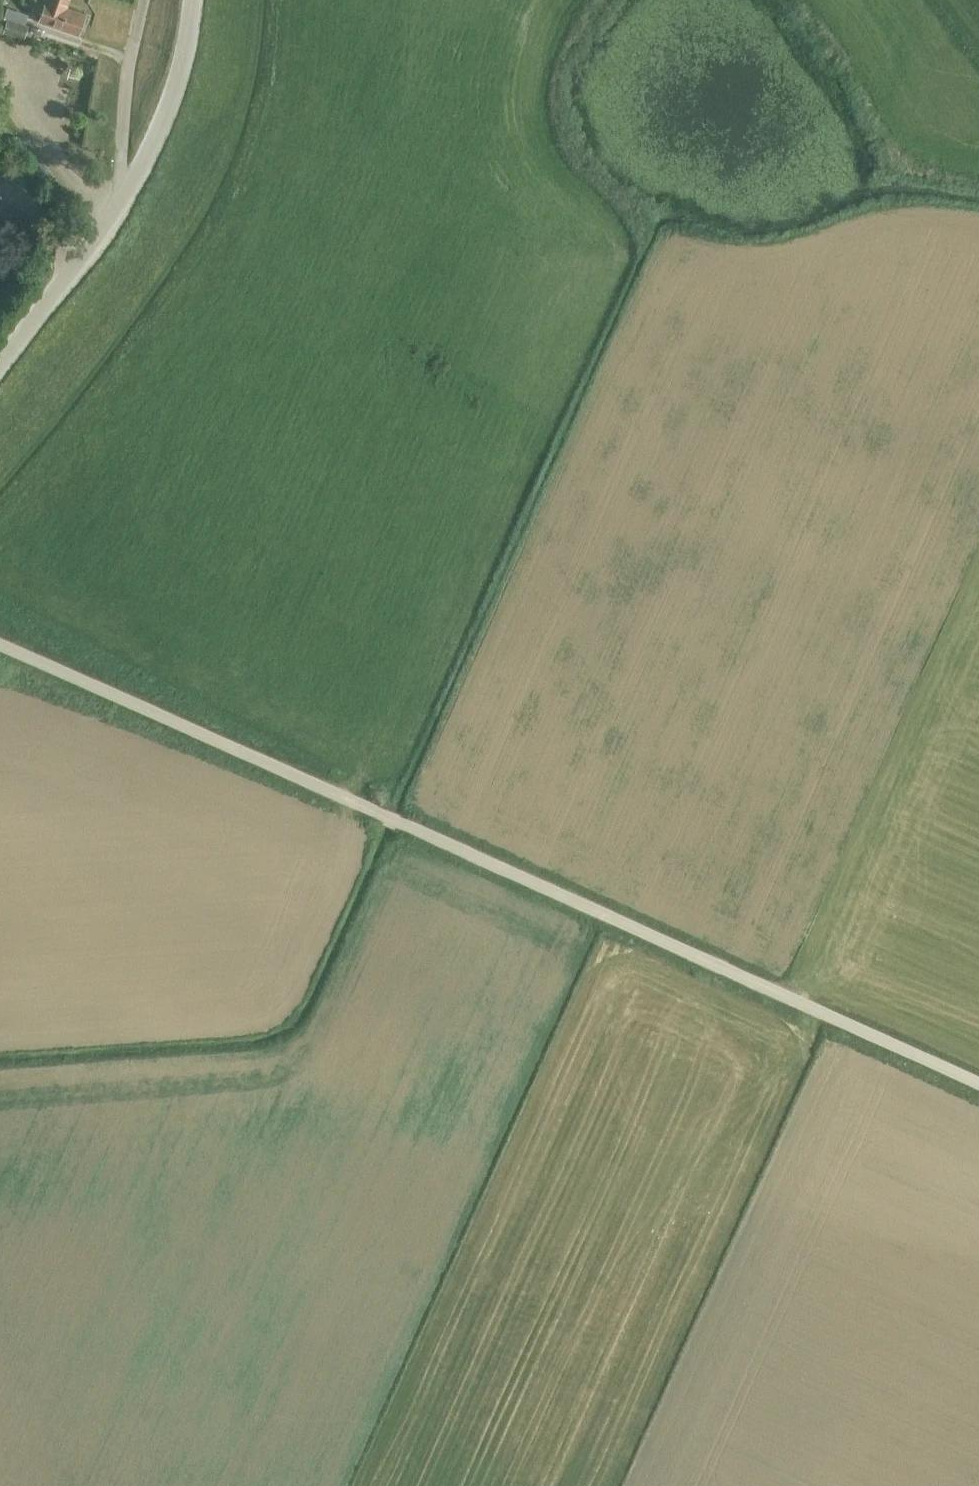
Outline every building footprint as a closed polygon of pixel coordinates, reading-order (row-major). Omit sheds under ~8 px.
[(39,20),(78,34),(86,12),(67,6),(69,0),(46,0),(39,20)] [(25,35),(28,23),(9,18),(5,29),(25,35)]
